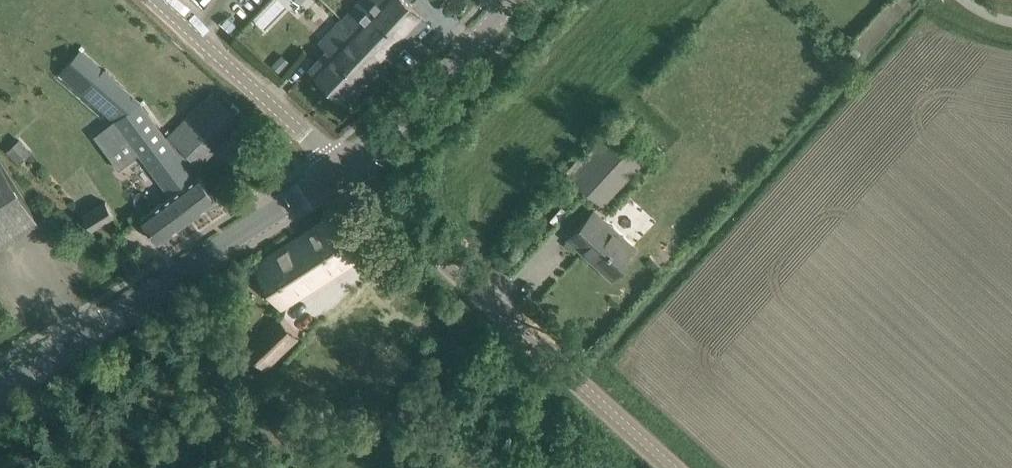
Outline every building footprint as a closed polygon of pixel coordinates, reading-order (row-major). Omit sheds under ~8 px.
[(257,18),(267,29),(287,9),(278,0),(275,0),(257,18)] [(350,26),(387,60),(426,19),(411,5),(406,0),(374,0),(350,26)] [(237,25),(228,17),(222,24),(231,32),(237,25)] [(329,49),(311,67),(348,102),(387,60),(350,26),(329,49)] [(81,48),(61,71),(106,111),(115,119),(95,135),(119,168),(140,152),(171,194),(141,217),(159,241),(217,198),(199,174),(195,176),(173,145),(141,102),(140,101),(139,102),(126,90),(81,48)] [(603,202),(641,161),(612,134),(574,175),(603,202)] [(39,221),(0,160),(0,246),(39,221)] [(105,201),(83,215),(92,229),(114,214),(105,201)] [(612,275),(625,261),(636,248),(594,210),(570,238),(583,250),(586,247),(593,253),(591,257),(612,275)] [(335,216),(258,265),(265,276),(275,269),(286,286),(276,293),(282,303),(342,264),(359,253),(335,216)] [(266,370),(299,338),(278,317),(245,348),(266,370)]
